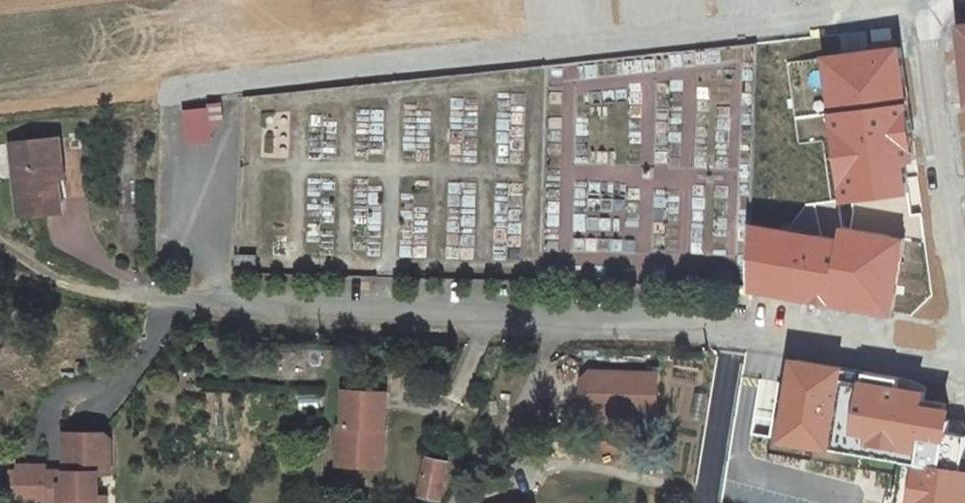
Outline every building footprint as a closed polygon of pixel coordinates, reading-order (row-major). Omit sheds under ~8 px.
[(562,80),(563,67),(546,68),(546,79),(562,80)] [(220,141),(217,106),(182,108),(185,143),(220,141)] [(64,179),(61,141),(50,142),(52,162),(57,162),(59,179),(64,179)] [(50,142),(13,145),(19,217),(62,214),(59,179),(57,162),(52,162),(50,142)] [(239,258),(238,274),(255,275),(255,264),(250,259),(239,258)] [(774,368),(743,363),(733,417),(753,420),(783,425),(785,426),(786,427),(809,430),(856,439),(865,383),(774,368)] [(658,368),(581,366),(580,406),(657,408),(658,368)] [(337,463),(374,466),(378,429),(387,430),(390,392),(348,388),(344,424),(341,424),(337,463)] [(783,425),(753,420),(751,428),(756,429),(755,439),(770,441),(770,439),(780,440),(781,434),(783,425)] [(387,430),(378,429),(374,466),(383,467),(387,430)] [(98,500),(98,478),(112,478),(112,443),(104,437),(65,437),(65,477),(64,489),(60,489),(60,502),(98,502),(98,500)] [(948,455),(949,502),(964,502),(964,458),(948,455)] [(449,463),(427,458),(422,476),(446,482),(449,463)] [(43,477),(43,472),(16,472),(16,502),(43,502),(43,477)] [(442,502),(446,482),(422,476),(417,497),(442,502)] [(43,502),(60,502),(60,489),(64,489),(65,477),(43,477),(43,502)] [(892,483),(889,502),(893,502),(896,502),(899,485),(892,483)]
